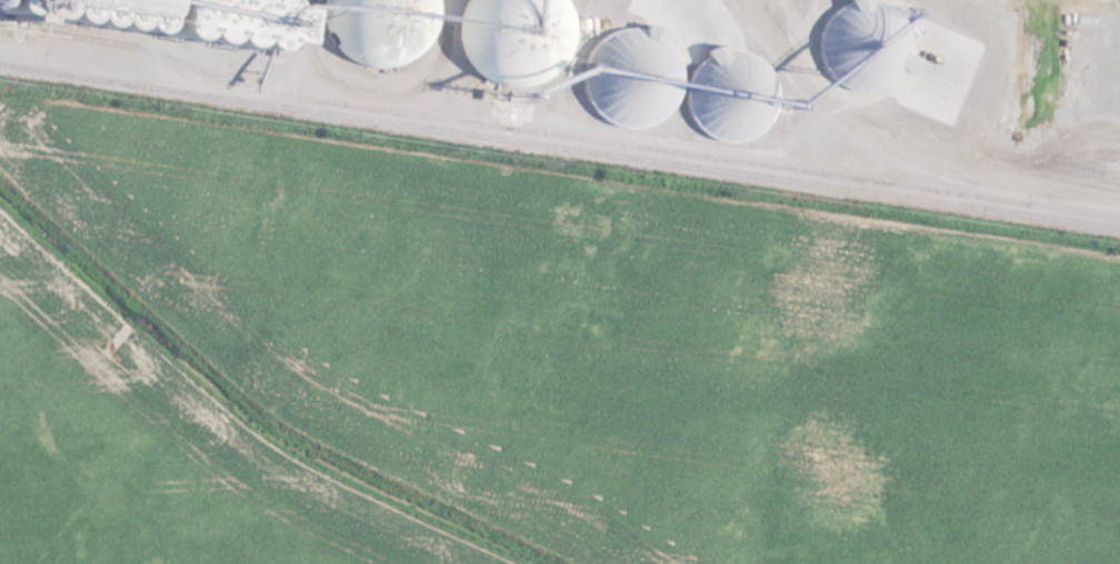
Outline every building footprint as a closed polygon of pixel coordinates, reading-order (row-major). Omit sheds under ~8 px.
[(416,0),(337,0),(336,50),(367,66),(401,67),(419,33),(419,27),(410,23),(410,12),(416,0)] [(568,70),(570,24),(559,0),(469,0),(467,45),(482,84),(525,86),(568,70)] [(1096,20),(1078,15),(1076,23),(1093,29),(1096,20)] [(672,45),(664,44),(666,28),(649,25),(648,32),(599,25),(585,118),(660,129),(672,45)] [(697,141),(764,138),(760,50),(728,51),(727,47),(707,47),(708,61),(693,62),(697,141)]
